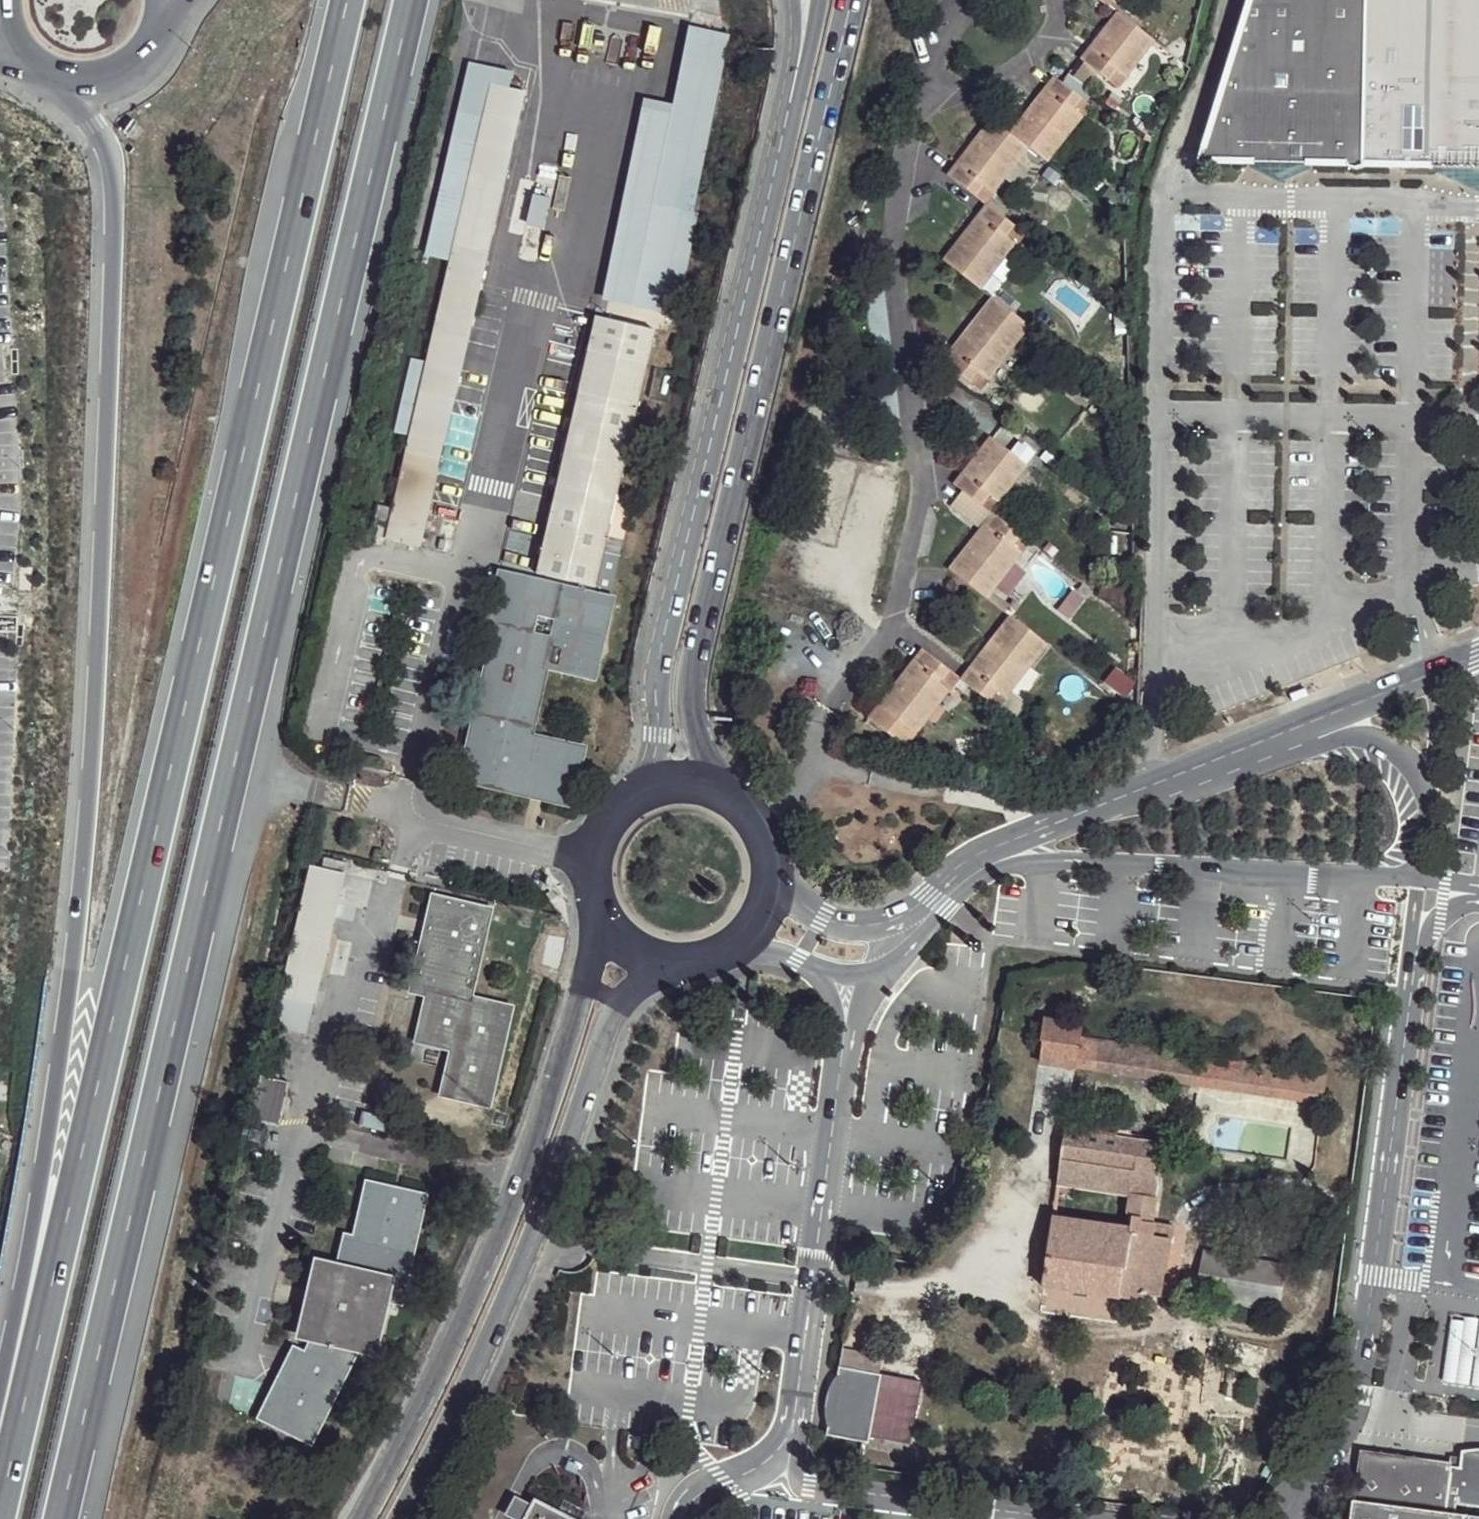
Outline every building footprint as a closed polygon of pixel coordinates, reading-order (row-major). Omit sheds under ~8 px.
[(1364,183),(1367,0),(1258,0),(1215,148),(1203,180),(1364,183)] [(1364,183),(1445,184),(1476,184),(1478,184),(1478,0),(1367,0),(1364,183)] [(1158,40),(1124,13),(1086,62),(1112,83),(1122,69),(1130,76),(1158,40)] [(705,31),(667,204),(693,210),(727,35),(705,31)] [(727,35),(693,210),(705,212),(745,40),(727,35)] [(1042,158),(1058,169),(1093,122),(1086,116),(1092,107),(1068,86),(1023,142),(1042,158)] [(512,87),(471,247),(506,254),(549,94),(512,87)] [(1042,158),(1023,142),(1005,129),(961,185),(991,207),(1001,194),(1009,199),(1042,158)] [(667,204),(644,307),(672,315),(693,210),(667,204)] [(693,210),(672,315),(688,317),(711,214),(705,212),(693,210)] [(1027,237),(999,217),(960,276),(998,298),(1026,250),(1021,246),(1027,237)] [(405,513),(400,539),(436,547),(506,254),(471,247),(405,513)] [(1002,392),(1043,337),(1007,310),(955,377),(985,400),(993,388),(1002,392)] [(608,317),(601,351),(660,364),(669,332),(608,317)] [(601,351),(549,570),(608,585),(660,364),(601,351)] [(996,501),(1005,508),(1028,473),(995,446),(957,495),(984,515),(996,501)] [(393,510),(386,535),(400,539),(405,513),(393,510)] [(1001,527),(960,583),(994,607),(1025,562),(1020,556),(1026,544),(1001,527)] [(512,619),(476,775),(579,799),(590,748),(540,735),(557,661),(604,672),(621,599),(516,573),(505,617),(512,619)] [(1054,657),(1019,629),(981,682),(1009,703),(1016,706),(1054,657)] [(958,688),(932,669),(894,724),(930,748),(958,704),(951,698),(958,688)] [(1009,703),(981,682),(972,691),(1001,713),(1009,703)] [(590,748),(579,799),(582,801),(594,749),(590,748)] [(321,861),(298,963),(334,972),(358,869),(321,861)] [(448,897),(427,984),(445,988),(478,995),(499,910),(448,897)] [(298,963),(281,1026),(318,1035),(334,972),(298,963)] [(445,988),(433,1035),(468,1044),(457,1088),(498,1099),(520,1005),(478,995),(445,988)] [(1036,1067),(1076,1073),(1084,1025),(1045,1019),(1036,1067)] [(1322,1105),(1327,1072),(1088,1036),(1082,1074),(1134,1082),(1128,1116),(1152,1120),(1158,1081),(1322,1105)] [(298,1080),(269,1073),(259,1117),(288,1124),(298,1080)] [(1057,1133),(1046,1293),(1058,1294),(1057,1303),(1142,1309),(1143,1299),(1164,1300),(1168,1242),(1153,1241),(1160,1141),(1057,1133)] [(310,1336),(277,1401),(321,1423),(367,1333),(383,1338),(396,1286),(410,1290),(437,1194),(388,1180),(372,1234),(364,1232),(355,1262),(334,1256),(316,1319),(324,1321),(315,1338),(310,1336)] [(1280,1309),(1285,1262),(1200,1254),(1195,1301),(1280,1309)] [(1432,1322),(1422,1390),(1478,1398),(1478,1329),(1432,1322)] [(909,1446),(919,1381),(854,1371),(857,1353),(836,1350),(824,1434),(909,1446)] [(1478,1509),(1478,1455),(1443,1453),(1379,1446),(1371,1493),(1368,1518),(1478,1518),(1478,1509)] [(537,1497),(534,1505),(527,1501),(518,1518),(520,1518),(580,1518),(537,1497)]
